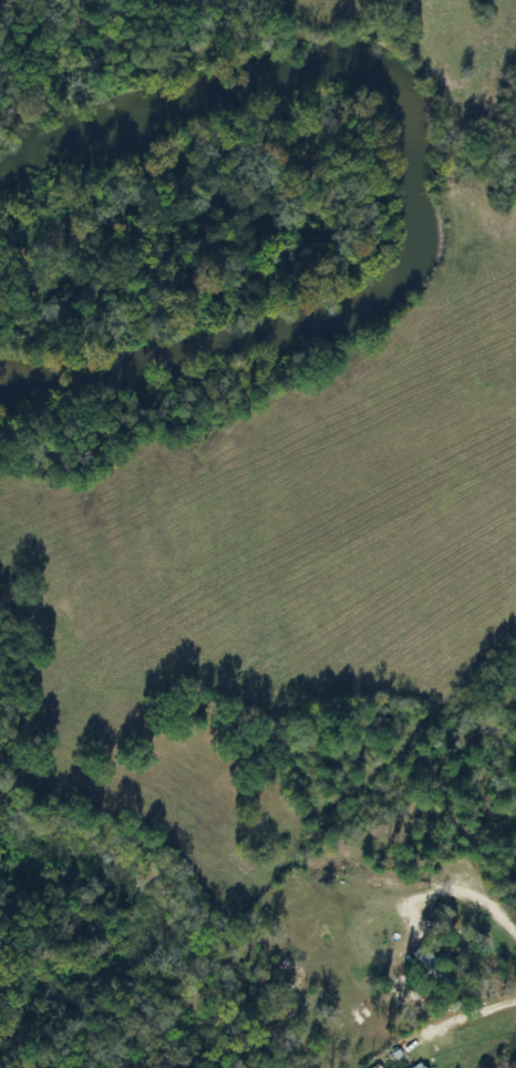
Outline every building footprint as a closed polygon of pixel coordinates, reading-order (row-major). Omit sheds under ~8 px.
[(442,981),(419,946),(412,950),(435,986),(442,981)]
